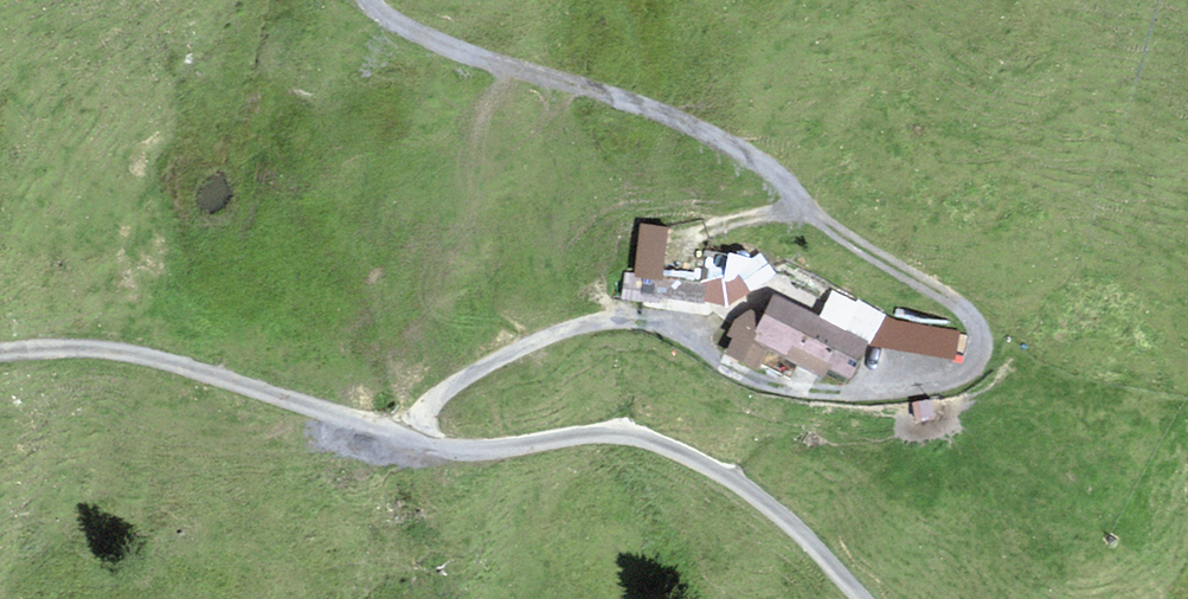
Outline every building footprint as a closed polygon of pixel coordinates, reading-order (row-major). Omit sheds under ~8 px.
[(637,270),(666,271),(668,219),(639,218),(637,270)] [(879,352),(784,296),(760,338),(855,393),(879,352)]
